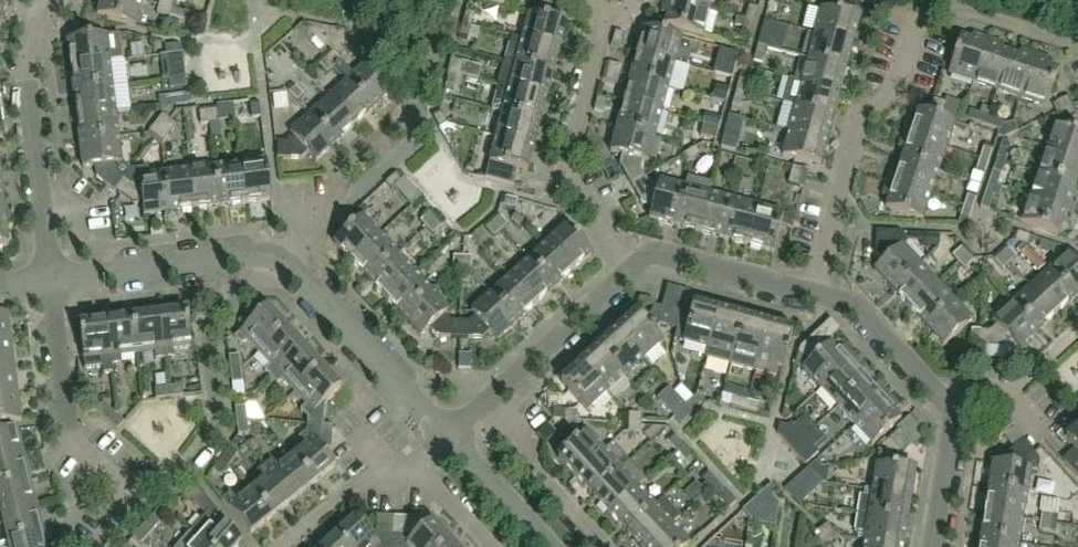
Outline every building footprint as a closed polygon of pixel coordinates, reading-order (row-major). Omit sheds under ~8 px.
[(142,1),(138,0),(102,0),(97,16),(135,26),(142,1)] [(177,1),(173,0),(161,0),(159,6),(174,10),(177,1)] [(510,0),(509,0),(494,0),(493,5),(508,9),(510,0)] [(710,10),(672,0),(665,0),(661,14),(667,15),(665,25),(703,35),(710,10)] [(712,0),(672,0),(710,10),(712,0)] [(742,10),(743,0),(726,0),(725,9),(742,10)] [(853,2),(847,0),(837,0),(835,6),(850,11),(853,2)] [(553,15),(556,6),(545,3),(540,2),(538,11),(553,15)] [(754,22),(758,7),(749,5),(745,20),(754,22)] [(172,19),(174,10),(159,6),(157,15),(172,19)] [(853,45),(860,19),(822,9),(815,35),(853,45)] [(471,27),(475,14),(466,12),(462,25),(471,27)] [(560,50),(566,25),(529,15),(522,40),(560,50)] [(754,22),(745,20),(736,17),(734,26),(743,28),(741,35),(750,37),(754,22)] [(481,30),(471,27),(462,25),(459,39),(467,42),(468,39),(477,42),(481,30)] [(674,64),(681,39),(643,29),(636,54),(674,64)] [(767,48),(771,33),(762,30),(758,45),(767,48)] [(620,50),(624,34),(615,32),(611,47),(620,50)] [(973,83),(987,39),(972,34),(970,40),(960,37),(948,74),(973,83)] [(808,59),(846,69),(853,45),(815,35),(808,59)] [(109,63),(106,36),(67,41),(70,67),(109,63)] [(560,50),(522,40),(510,37),(504,62),(553,75),(560,50)] [(997,91),(1009,54),(1000,51),(1003,44),(987,39),(973,83),(997,91)] [(182,54),(180,45),(165,47),(166,56),(182,54)] [(762,63),(767,48),(758,45),(754,61),(762,63)] [(341,62),(330,50),(323,56),(334,68),(341,62)] [(1021,99),(1035,55),(1020,50),(1018,57),(1009,54),(997,91),(1021,99)] [(668,88),(674,64),(636,54),(630,78),(668,88)] [(1045,107),(1058,70),(1048,67),(1050,60),(1035,55),(1021,99),(1045,107)] [(334,68),(323,56),(316,63),(327,74),(334,68)] [(840,93),(846,69),(808,59),(802,83),(840,93)] [(458,75),(462,63),(453,61),(450,73),(458,75)] [(547,99),(553,75),(504,62),(497,86),(547,99)] [(112,88),(109,63),(70,67),(73,92),(112,88)] [(392,92),(365,63),(346,81),(373,110),(392,92)] [(620,76),(622,67),(607,63),(604,71),(620,76)] [(185,79),(183,70),(168,72),(169,81),(185,79)] [(617,84),(620,76),(604,71),(602,80),(617,84)] [(454,90),(458,75),(450,73),(445,88),(454,90)] [(745,94),(749,79),(740,77),(736,92),(745,94)] [(661,113),(668,88),(630,78),(623,103),(661,113)] [(186,88),(185,79),(169,81),(170,90),(186,88)] [(373,110),(346,81),(327,98),(354,127),(373,110)] [(833,118),(840,93),(802,83),(794,81),(794,82),(789,81),(783,103),(796,107),(795,108),(833,118)] [(303,96),(293,84),(286,91),(296,102),(303,96)] [(725,104),(729,88),(718,85),(714,101),(725,104)] [(540,123),(547,99),(497,86),(491,110),(502,113),(540,123)] [(115,113),(112,88),(73,92),(76,117),(115,113)] [(741,109),(745,94),(736,92),(732,107),(741,109)] [(186,93),(158,97),(159,107),(176,105),(188,104),(186,93)] [(286,94),(273,95),(274,108),(287,107),(286,94)] [(603,113),(607,98),(598,96),(594,111),(603,113)] [(1059,112),(1073,105),(1069,97),(1055,104),(1059,112)] [(354,127),(327,98),(309,115),(335,144),(354,127)] [(943,112),(946,104),(931,99),(928,107),(943,112)] [(261,118),(259,102),(250,103),(252,119),(261,118)] [(655,137),(661,113),(623,103),(617,127),(655,137)] [(1077,113),(1073,105),(1059,112),(1063,120),(1077,113)] [(220,137),(219,123),(217,107),(208,108),(210,124),(212,138),(220,137)] [(210,124),(208,108),(199,109),(201,125),(210,124)] [(827,142),(833,118),(795,108),(789,132),(827,142)] [(447,124),(440,110),(432,115),(439,129),(447,124)] [(947,148),(955,123),(918,111),(914,120),(908,118),(903,133),(947,148)] [(118,138),(115,113),(76,117),(79,142),(118,138)] [(534,148),(540,123),(502,113),(496,138),(534,148)] [(986,127),(989,118),(973,113),(970,121),(986,127)] [(154,140),(169,120),(162,115),(147,134),(154,140)] [(335,144),(309,115),(290,133),(293,137),(287,143),(278,143),(277,159),(300,160),(308,153),(316,162),(335,144)] [(1000,131),(1003,123),(989,118),(986,127),(1000,131)] [(176,126),(169,120),(154,140),(161,145),(176,126)] [(1054,125),(1046,150),(1077,160),(1077,133),(1054,125)] [(648,163),(655,137),(617,127),(610,152),(622,156),(619,166),(630,185),(644,177),(640,170),(642,161),(648,163)] [(208,130),(201,130),(202,140),(209,139),(208,130)] [(820,167),(827,142),(789,132),(782,157),(820,167)] [(938,172),(947,148),(903,133),(898,148),(904,151),(901,159),(938,172)] [(723,137),(720,147),(735,152),(738,141),(723,137)] [(124,179),(131,170),(121,164),(118,138),(79,142),(83,169),(94,167),(96,177),(114,192),(124,179)] [(527,173),(534,148),(496,138),(485,180),(513,187),(518,171),(527,173)] [(988,162),(993,147),(985,144),(980,159),(988,162)] [(1005,163),(1010,148),(1001,145),(996,160),(1005,163)] [(700,156),(695,148),(682,156),(686,164),(700,156)] [(1046,150),(1038,174),(1075,186),(1077,178),(1077,160),(1046,150)] [(740,176),(744,161),(735,158),(731,174),(740,176)] [(930,196),(938,172),(901,159),(898,168),(892,166),(887,181),(930,196)] [(983,177),(988,162),(980,159),(975,174),(983,177)] [(991,175),(988,183),(997,186),(1005,163),(996,160),(991,175)] [(749,178),(753,163),(744,161),(740,176),(749,178)] [(271,201),(266,162),(240,165),(245,204),(271,201)] [(245,204),(240,165),(215,168),(220,207),(245,204)] [(805,180),(808,171),(792,167),(790,176),(805,180)] [(220,207),(215,168),(190,171),(195,210),(220,207)] [(195,210),(190,171),(165,174),(170,213),(195,210)] [(391,190),(403,180),(397,173),(385,183),(391,190)] [(170,213),(165,174),(139,177),(140,183),(130,184),(124,179),(114,192),(132,206),(142,204),(144,216),(170,213)] [(1075,186),(1038,174),(1030,198),(1073,212),(1077,198),(1077,197),(1072,195),(1075,186)] [(803,188),(805,180),(790,176),(788,184),(803,188)] [(674,226),(684,188),(659,182),(657,187),(649,185),(644,177),(630,185),(642,205),(652,208),(649,219),(674,226)] [(699,233),(709,195),(711,185),(688,179),(685,189),(684,188),(674,226),(699,233)] [(922,221),(930,196),(887,181),(882,196),(888,198),(885,208),(922,221)] [(1002,188),(997,186),(988,183),(980,208),(988,211),(994,196),(999,198),(1002,188)] [(972,210),(977,195),(969,192),(964,207),(972,210)] [(723,239),(733,201),(709,195),(699,233),(723,239)] [(515,209),(518,201),(502,197),(500,205),(515,209)] [(1068,227),(1073,212),(1030,198),(1021,223),(1059,235),(1062,225),(1068,227)] [(747,246),(758,208),(733,201),(723,239),(747,246)] [(967,225),(972,210),(964,207),(959,222),(967,225)] [(773,253),(780,225),(792,228),(795,218),(758,208),(747,246),(773,253)] [(426,228),(438,218),(432,211),(420,222),(426,228)] [(508,225),(497,214),(490,220),(501,231),(508,225)] [(516,214),(511,219),(518,226),(523,221),(516,214)] [(351,263),(380,236),(362,217),(333,243),(351,263)] [(432,235),(444,224),(438,218),(426,228),(432,235)] [(501,231),(490,220),(483,226),(494,238),(501,231)] [(5,222),(0,222),(0,249),(8,248),(5,222)] [(592,254),(566,226),(546,243),(573,272),(592,254)] [(480,229),(472,236),(479,243),(486,236),(480,229)] [(891,290),(920,264),(904,246),(909,241),(902,233),(876,232),(875,255),(882,263),(874,271),(891,290)] [(1028,242),(1029,237),(1014,232),(1012,241),(1020,244),(1027,246),(1028,242)] [(925,242),(925,246),(938,247),(939,235),(925,234),(925,242)] [(368,281),(397,255),(380,236),(351,263),(368,281)] [(1029,237),(1028,242),(1039,246),(1040,241),(1029,237)] [(573,272),(546,243),(528,260),(554,289),(573,272)] [(1015,248),(1038,273),(1045,267),(1028,249),(1026,250),(1020,244),(1015,248)] [(970,253),(964,246),(952,257),(958,263),(970,253)] [(1016,258),(1005,246),(998,252),(1009,264),(1016,258)] [(1068,251),(1048,269),(1075,298),(1077,295),(1077,263),(1068,251)] [(1009,264),(998,252),(992,258),(1002,270),(1009,264)] [(976,259),(970,253),(958,263),(964,270),(976,259)] [(385,300),(414,273),(397,255),(368,281),(385,300)] [(462,273),(462,257),(453,257),(453,272),(462,273)] [(471,273),(472,257),(462,257),(462,273),(471,273)] [(554,289),(528,260),(509,277),(535,306),(554,289)] [(908,309),(937,282),(920,264),(891,290),(908,309)] [(1075,298),(1048,269),(1030,286),(1056,315),(1075,298)] [(402,318),(431,292),(414,273),(385,300),(402,318)] [(535,306),(509,277),(490,295),(517,323),(535,306)] [(926,328),(955,301),(937,282),(908,309),(926,328)] [(1056,315),(1030,286),(1011,303),(1038,332),(1056,315)] [(708,350),(718,312),(687,304),(690,294),(668,287),(662,308),(664,309),(660,324),(677,329),(674,341),(708,350)] [(445,315),(449,311),(431,292),(402,318),(420,338),(429,330),(436,337),(459,338),(460,322),(451,322),(445,315)] [(517,323),(490,295),(471,312),(475,316),(468,323),(460,322),(459,338),(482,339),(489,332),(498,341),(517,323)] [(943,347),(972,320),(955,301),(926,328),(943,347)] [(1018,350),(1038,332),(1011,303),(992,321),(996,325),(989,332),(980,331),(980,347),(1003,348),(1010,341),(1018,350)] [(258,353),(286,328),(267,308),(234,338),(241,346),(247,341),(258,353)] [(243,330),(259,315),(254,310),(238,324),(243,330)] [(191,348),(186,311),(159,314),(165,359),(174,358),(173,350),(191,348)] [(730,365),(743,319),(718,312),(708,350),(706,359),(730,365)] [(8,313),(0,314),(0,342),(11,341),(8,313)] [(663,342),(637,313),(617,331),(644,360),(663,342)] [(165,359),(159,314),(133,318),(137,354),(154,352),(155,360),(165,359)] [(137,354),(133,318),(106,321),(112,365),(121,364),(120,357),(137,354)] [(755,371),(767,325),(743,319),(730,365),(755,371)] [(112,365),(106,321),(79,324),(83,361),(101,359),(102,367),(112,365)] [(782,370),(790,341),(792,332),(767,325),(755,371),(775,377),(778,368),(782,370)] [(271,378),(304,348),(286,328),(258,353),(270,366),(264,371),(271,378)] [(644,360),(617,331),(599,348),(625,377),(644,360)] [(980,347),(980,331),(971,331),(971,347),(980,347)] [(826,348),(814,335),(801,348),(798,355),(808,365),(802,370),(820,389),(854,358),(843,347),(838,351),(831,344),(826,348)] [(11,341),(0,342),(0,369),(14,367),(11,341)] [(295,393),(322,368),(304,348),(271,378),(277,386),(283,380),(295,393)] [(625,377),(599,348),(580,365),(607,394),(625,377)] [(241,369),(239,355),(229,357),(230,371),(241,369)] [(837,408),(866,381),(860,375),(865,370),(854,358),(820,389),(837,408)] [(607,394),(580,365),(561,383),(587,412),(607,394)] [(14,367),(0,369),(0,396),(18,394),(14,367)] [(325,402),(341,388),(322,368),(295,393),(306,405),(300,411),(307,418),(307,425),(324,426),(325,402)] [(243,383),(241,369),(230,371),(232,384),(243,383)] [(854,427),(888,396),(877,384),(872,388),(866,381),(837,408),(854,427)] [(183,396),(182,386),(168,387),(169,398),(183,396)] [(169,398),(168,387),(154,389),(156,400),(169,398)] [(18,394),(0,396),(0,424),(21,421),(18,394)] [(692,412),(703,402),(697,395),(685,405),(692,412)] [(872,446),(901,419),(894,412),(899,407),(888,396),(854,427),(872,446)] [(744,410),(747,401),(732,397),(729,406),(744,410)] [(760,414),(762,405),(747,401),(744,410),(760,414)] [(113,413),(103,404),(96,412),(106,421),(113,413)] [(680,423),(692,412),(685,405),(674,416),(680,423)] [(247,421),(246,407),(235,408),(237,423),(247,421)] [(553,411),(553,420),(561,420),(564,420),(565,411),(553,411)] [(565,411),(564,420),(577,421),(577,412),(565,411)] [(124,422),(113,413),(106,421),(117,430),(124,422)] [(641,424),(641,415),(625,414),(625,423),(641,424)] [(576,430),(577,421),(564,420),(561,420),(560,429),(576,430)] [(249,434),(247,421),(237,423),(238,436),(249,434)] [(1077,428),(1075,430),(1068,422),(1064,422),(1052,433),(1062,443),(1065,440),(1074,450),(1062,461),(1077,478),(1077,428)] [(640,433),(641,424),(625,423),(624,432),(640,433)] [(798,444),(780,423),(777,434),(791,450),(798,444)] [(333,427),(324,426),(307,425),(306,432),(298,439),(303,445),(290,455),(313,484),(335,467),(324,454),(331,449),(333,427)] [(1014,427),(1003,435),(1013,449),(1024,440),(1014,427)] [(17,429),(0,433),(0,461),(24,455),(17,429)] [(575,477),(604,451),(586,431),(557,458),(575,477)] [(886,453),(889,451),(903,438),(897,432),(881,447),(886,453)] [(684,446),(673,435),(666,441),(677,453),(684,446)] [(903,438),(889,451),(897,454),(900,453),(910,445),(903,438)] [(1027,494),(1031,471),(1038,471),(1039,460),(1033,453),(1024,440),(1013,449),(1006,454),(1004,464),(992,462),(988,488),(1027,494)] [(809,455),(798,444),(791,450),(802,461),(809,455)] [(694,458),(684,446),(677,453),(688,464),(694,458)] [(230,465),(238,454),(229,448),(221,459),(230,465)] [(592,496),(621,469),(604,451),(575,477),(592,496)] [(24,455),(0,461),(0,489),(30,481),(24,455)] [(313,484),(290,455),(277,466),(272,460),(264,466),(292,501),(313,484)] [(221,477),(230,465),(221,459),(213,471),(221,477)] [(609,514),(638,488),(645,482),(628,463),(621,469),(592,496),(609,514)] [(911,497),(915,471),(876,465),(872,491),(911,497)] [(292,501),(264,466),(257,472),(262,478),(248,489),(272,518),(292,501)] [(785,490),(798,505),(822,483),(808,468),(785,490)] [(718,484),(707,472),(700,478),(711,490),(718,484)] [(30,481),(0,489),(0,517),(37,507),(30,481)] [(728,494),(718,484),(711,490),(729,509),(736,502),(729,493),(728,494)] [(766,503),(777,492),(771,486),(760,496),(766,503)] [(194,505),(195,505),(205,516),(189,533),(195,538),(205,546),(237,546),(241,542),(208,512),(214,507),(198,488),(187,497),(194,505)] [(626,533),(655,507),(638,488),(609,514),(626,533)] [(1023,519),(1027,494),(988,488),(984,513),(1023,519)] [(272,518),(248,489),(235,500),(230,493),(222,500),(250,535),(272,518)] [(911,497),(872,491),(865,490),(864,498),(860,497),(857,514),(907,522),(911,497)] [(754,513),(766,503),(760,496),(748,507),(754,513)] [(672,525),(681,517),(664,499),(655,507),(626,533),(639,546),(648,546),(672,525)] [(37,507),(0,517),(0,527),(3,526),(8,542),(44,533),(37,507)] [(1057,516),(1056,521),(1072,524),(1073,513),(1058,510),(1057,516)] [(451,542),(432,522),(423,513),(417,519),(394,518),(393,535),(392,546),(446,546),(451,542)] [(1019,544),(1023,519),(984,513),(980,538),(1019,544)] [(1056,521),(1057,516),(1042,513),(1040,522),(1056,525),(1056,521)] [(907,522),(857,514),(854,533),(865,534),(864,541),(903,546),(907,522)] [(151,534),(160,523),(152,516),(143,527),(151,534)] [(393,535),(369,534),(355,518),(335,537),(344,546),(392,546),(393,535)] [(1054,534),(1056,525),(1040,522),(1039,531),(1054,534)] [(837,537),(828,524),(820,529),(830,542),(837,537)] [(690,544),(672,525),(648,546),(687,546),(690,544)] [(151,534),(143,527),(133,537),(141,544),(151,534)] [(820,529),(813,535),(822,546),(823,546),(830,542),(820,529)] [(44,533),(8,542),(0,544),(0,546),(47,546),(44,533)] [(195,538),(189,533),(178,545),(177,546),(205,546),(195,538)] [(335,537),(324,546),(344,546),(335,537)] [(1019,544),(980,538),(979,546),(1018,546),(1019,544)]
